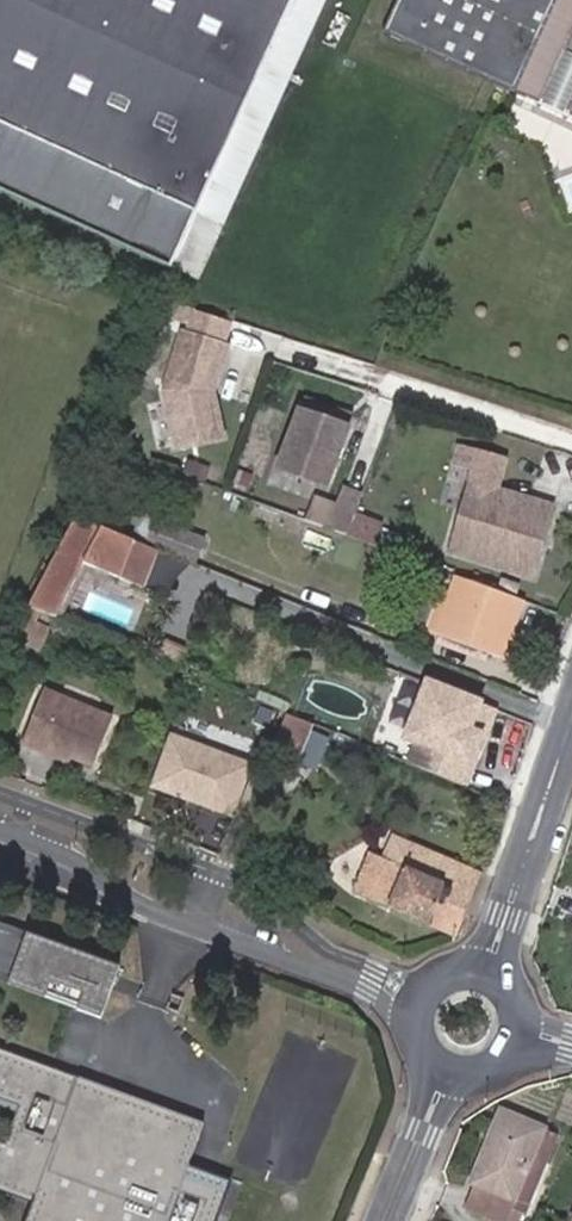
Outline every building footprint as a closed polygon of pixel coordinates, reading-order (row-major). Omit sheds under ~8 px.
[(195,220),(292,0),(0,0),(0,198),(197,288),(222,232),(195,220)] [(195,220),(222,232),(328,0),(292,0),(195,220)] [(385,31),(571,117),(571,0),(399,0),(385,31)] [(212,395),(225,349),(220,347),(227,323),(193,312),(186,337),(181,336),(165,393),(178,448),(222,438),(212,395)] [(325,489),(346,432),(299,414),(277,472),(325,489)] [(451,555),(528,584),(553,516),(535,509),(534,511),(499,497),(509,468),(464,452),(459,465),(481,474),(451,555)] [(354,516),(360,499),(341,491),(335,507),(326,532),(345,539),(354,516)] [(304,524),(326,532),(335,507),(313,499),(304,524)] [(354,516),(345,539),(373,550),(382,527),(354,516)] [(151,533),(200,552),(205,538),(156,519),(151,533)] [(151,550),(73,520),(28,610),(48,618),(51,620),(78,564),(137,588),(151,550)] [(436,640),(501,663),(520,607),(456,585),(450,602),(436,640)] [(436,640),(450,602),(439,599),(426,636),(436,640)] [(44,629),(48,618),(28,610),(23,608),(9,643),(44,657),(54,633),(44,629)] [(480,739),(492,711),(424,684),(402,739),(413,744),(405,765),(460,788),(470,765),(465,763),(476,737),(480,739)] [(86,767),(106,722),(37,691),(16,740),(35,749),(39,741),(65,753),(64,757),(86,767)] [(309,725),(282,714),(265,753),(293,765),(309,725)] [(250,768),(168,738),(148,793),(230,823),(250,768)] [(513,779),(518,770),(482,756),(479,765),(513,779)] [(475,774),(510,788),(513,779),(479,765),(475,774)] [(401,872),(408,852),(387,845),(380,864),(401,872)] [(453,939),(475,877),(434,861),(408,852),(401,872),(380,864),(367,859),(360,879),(372,883),(363,907),(453,939)] [(351,901),(363,907),(372,883),(360,879),(351,901)] [(94,961),(0,926),(0,981),(76,1009),(94,961)] [(94,961),(76,1009),(100,1018),(119,967),(95,958),(94,961)] [(224,1195),(181,1179),(201,1123),(0,1048),(0,1108),(14,1112),(2,1144),(0,1143),(0,1167),(36,1180),(29,1199),(21,1220),(215,1220),(224,1195)] [(501,1110),(470,1183),(476,1185),(468,1207),(503,1220),(522,1220),(524,1215),(527,1216),(562,1133),(501,1110)] [(29,1199),(36,1180),(0,1167),(0,1188),(29,1199)]
